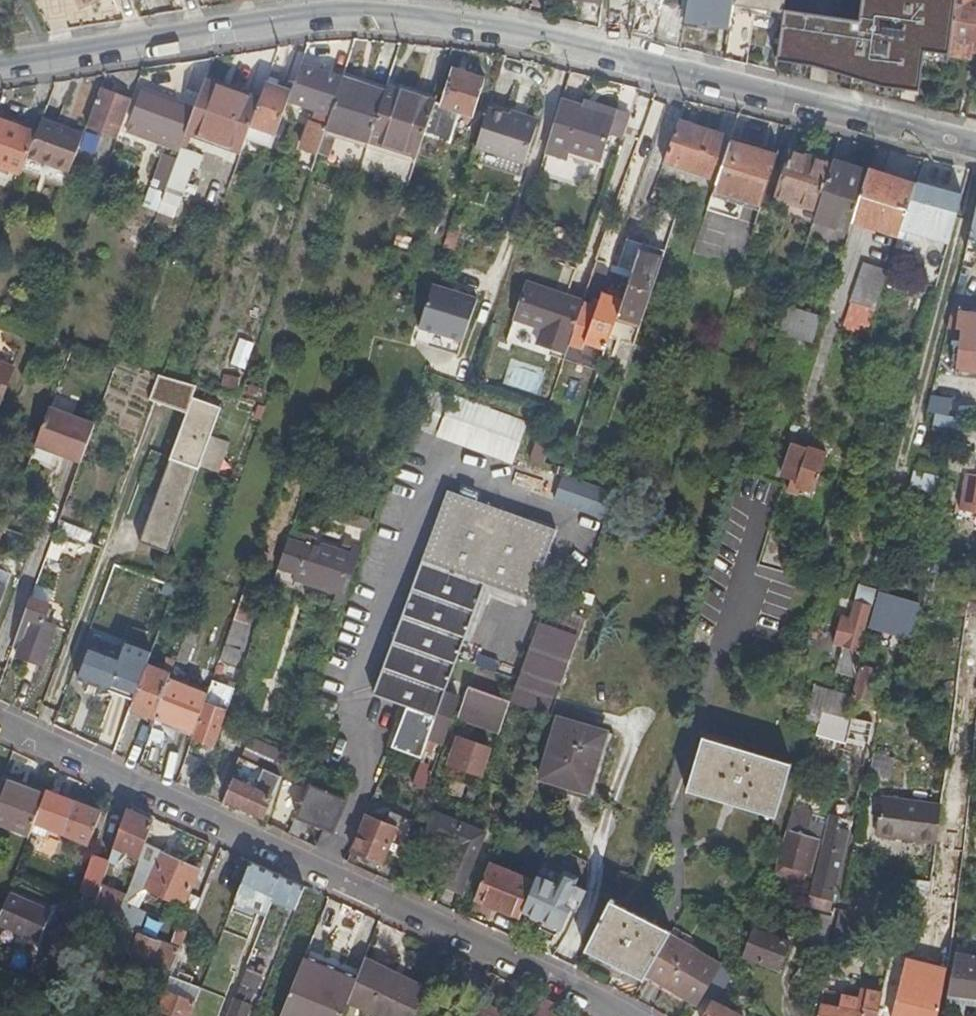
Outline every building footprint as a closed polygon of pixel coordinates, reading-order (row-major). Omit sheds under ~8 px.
[(733,0),(688,0),(684,22),(729,30),(733,0)] [(783,14),(785,0),(733,0),(729,30),(724,59),(746,64),(755,9),(783,14)] [(858,20),(784,10),(783,14),(776,61),(812,66),(832,71),(830,85),(942,111),(950,45),(956,0),(861,0),(858,20)] [(975,48),(975,0),(956,0),(950,45),(975,48)] [(643,7),(637,38),(656,42),(662,10),(643,7)] [(300,147),(316,152),(318,146),(340,78),(298,64),(289,90),(285,100),(318,111),(313,124),(308,122),(300,147)] [(433,102),(423,133),(448,141),(458,111),(470,115),(481,78),(449,68),(438,104),(433,102)] [(334,131),(335,132),(351,82),(340,78),(318,146),(328,149),(334,131)] [(348,110),(354,112),(362,86),(364,80),(357,78),(355,83),(351,82),(335,132),(340,133),(348,110)] [(244,138),(257,100),(203,80),(192,110),(181,140),(174,157),(163,189),(159,199),(178,205),(192,166),(198,168),(202,155),(197,153),(197,152),(186,148),(192,131),(240,148),(244,138)] [(244,138),(269,146),(285,100),(289,90),(264,82),(257,100),(244,138)] [(375,119),(383,92),(362,86),(354,112),(375,119)] [(433,102),(433,101),(385,86),(383,92),(375,119),(367,143),(387,149),(388,146),(416,155),(423,133),(433,102)] [(98,89),(85,125),(115,137),(129,100),(98,89)] [(181,140),(192,110),(138,90),(127,120),(128,121),(124,131),(167,147),(171,137),(181,140)] [(593,111),(559,100),(543,151),(562,157),(564,150),(597,160),(612,113),(594,107),(593,111)] [(490,111),(479,150),(498,156),(511,117),(490,111)] [(524,121),(511,117),(498,156),(528,165),(540,126),(537,121),(529,118),(524,121)] [(675,124),(690,129),(691,123),(677,119),(675,124)] [(19,174),(25,156),(34,134),(0,120),(0,167),(19,174)] [(25,156),(68,171),(81,135),(39,120),(34,134),(25,156)] [(726,140),(690,129),(675,124),(660,163),(713,180),(726,140)] [(713,180),(703,211),(748,224),(768,153),(726,140),(713,180)] [(498,156),(479,150),(475,162),(524,177),(528,165),(498,156)] [(831,165),(789,151),(774,197),(781,199),(771,230),(782,234),(781,238),(805,245),(813,220),(831,165)] [(163,189),(174,157),(161,153),(152,178),(159,181),(157,187),(163,189)] [(774,155),(768,153),(748,224),(752,225),(774,155)] [(813,220),(845,231),(849,221),(850,216),(865,171),(832,160),(831,165),(813,220)] [(881,227),(880,232),(895,237),(913,184),(866,168),(865,171),(850,216),(881,227)] [(892,247),(907,253),(912,237),(916,222),(948,230),(958,194),(914,182),(913,184),(895,237),(892,247)] [(964,249),(975,253),(975,195),(964,249)] [(849,221),(880,232),(881,227),(850,216),(849,221)] [(637,321),(662,252),(645,245),(625,238),(615,265),(630,270),(620,300),(615,314),(637,321)] [(860,265),(847,303),(871,311),(883,272),(860,265)] [(564,354),(582,302),(526,282),(513,318),(541,328),(536,344),(564,354)] [(430,287),(416,330),(460,345),(474,302),(430,287)] [(582,341),(603,348),(615,314),(620,300),(599,293),(582,341)] [(949,308),(945,324),(958,326),(953,366),(953,373),(975,376),(975,300),(952,295),(949,308)] [(871,311),(847,303),(839,329),(862,337),(871,311)] [(786,305),(777,332),(793,337),(810,341),(819,315),(786,305)] [(242,370),(254,337),(235,330),(228,349),(232,350),(228,364),(242,370)] [(4,387),(10,369),(0,365),(0,386),(4,387)] [(239,393),(243,379),(225,375),(221,389),(239,393)] [(413,423),(434,430),(445,399),(424,391),(413,423)] [(197,469),(219,407),(190,396),(168,458),(197,469)] [(968,418),(961,417),(964,400),(936,396),(931,429),(966,434),(968,418)] [(511,457),(523,426),(447,400),(436,431),(511,457)] [(47,409),(28,459),(55,469),(58,461),(63,462),(65,457),(79,462),(93,425),(47,409)] [(811,490),(823,453),(813,449),(815,443),(802,439),(800,445),(790,442),(779,476),(789,479),(785,489),(796,492),(798,486),(811,490)] [(536,440),(529,458),(546,464),(552,445),(536,440)] [(950,451),(947,470),(958,472),(959,469),(969,471),(973,453),(950,451)] [(166,552),(197,469),(168,458),(137,542),(166,552)] [(915,471),(911,491),(938,496),(942,476),(915,471)] [(963,473),(958,509),(953,509),(952,517),(975,521),(975,475),(963,473)] [(555,504),(606,518),(614,490),(563,476),(555,504)] [(422,562),(484,584),(529,602),(556,531),(447,489),(422,562)] [(371,520),(334,509),(331,519),(367,531),(371,520)] [(294,580),(337,594),(345,596),(357,561),(349,558),(313,546),(315,538),(290,530),(272,581),(291,587),(294,580)] [(794,540),(765,531),(754,564),(783,574),(788,561),(794,540)] [(352,549),(349,558),(357,561),(360,552),(352,549)] [(374,694),(436,717),(444,694),(456,660),(484,584),(422,562),(421,561),(374,694)] [(237,602),(246,605),(258,571),(248,568),(237,602)] [(0,570),(0,588),(3,589),(8,573),(0,570)] [(198,595),(174,586),(171,595),(195,603),(198,595)] [(345,596),(337,594),(334,602),(342,605),(345,596)] [(853,594),(841,645),(861,650),(873,599),(853,594)] [(876,594),(868,627),(894,635),(901,601),(876,594)] [(29,599),(12,647),(16,649),(14,655),(41,665),(55,628),(41,622),(47,606),(29,599)] [(916,606),(901,601),(894,635),(907,639),(916,606)] [(244,610),(246,605),(237,602),(217,661),(232,666),(245,627),(244,627),(249,612),(244,610)] [(543,602),(509,703),(538,714),(550,718),(585,616),(543,602)] [(197,629),(187,626),(174,661),(174,662),(184,666),(197,629)] [(855,675),(861,650),(841,645),(835,670),(840,671),(852,674),(855,675)] [(119,659),(120,659),(99,651),(97,658),(117,665),(119,659)] [(117,665),(97,658),(86,654),(76,679),(132,700),(145,666),(122,658),(120,659),(119,659),(117,665)] [(132,700),(130,708),(155,717),(167,681),(174,662),(174,661),(166,658),(161,673),(145,666),(132,700)] [(859,664),(851,697),(869,701),(877,669),(859,664)] [(849,684),(852,674),(840,671),(838,681),(849,684)] [(193,732),(206,695),(167,681),(155,717),(193,732)] [(206,695),(193,732),(191,739),(207,745),(213,747),(227,707),(233,689),(226,687),(210,681),(206,695)] [(847,716),(850,700),(810,688),(802,718),(818,723),(821,711),(847,716)] [(497,709),(498,707),(500,700),(467,689),(461,708),(475,714),(477,709),(485,711),(487,705),(497,709)] [(435,739),(442,742),(457,698),(444,694),(436,717),(423,753),(429,756),(435,739)] [(500,700),(498,707),(504,709),(507,702),(500,700)] [(394,747),(421,758),(423,753),(436,717),(409,709),(394,747)] [(814,734),(844,743),(845,737),(850,717),(847,716),(821,711),(818,723),(816,730),(814,734)] [(866,743),(871,721),(850,717),(845,737),(866,743)] [(612,735),(556,719),(539,779),(560,786),(558,792),(592,802),(612,735)] [(337,723),(334,722),(328,741),(330,742),(337,723)] [(489,749),(457,738),(452,752),(456,754),(451,767),(479,777),(489,749)] [(790,763),(701,738),(685,792),(774,818),(790,763)] [(248,740),(240,757),(278,773),(285,755),(248,740)] [(868,776),(882,779),(888,781),(892,764),(892,762),(872,757),(868,776)] [(262,817),(279,776),(237,759),(227,786),(229,787),(224,799),(262,817)] [(417,772),(412,784),(424,790),(428,777),(417,772)] [(13,828),(31,835),(36,822),(48,791),(7,775),(0,792),(0,822),(13,828)] [(347,801),(309,785),(296,817),(332,833),(347,801)] [(103,812),(48,791),(36,822),(91,843),(103,812)] [(878,836),(881,836),(887,798),(883,798),(878,836)] [(887,798),(881,836),(936,843),(940,805),(887,798)] [(127,852),(135,856),(141,859),(146,846),(157,817),(151,814),(149,818),(128,809),(114,852),(119,854),(121,850),(127,852)] [(384,859),(399,864),(414,821),(390,811),(385,823),(366,816),(352,852),(382,864),(384,859)] [(485,833),(434,812),(425,834),(457,847),(440,885),(459,893),(485,833)] [(818,856),(825,825),(810,821),(811,817),(793,812),(779,862),(776,873),(802,881),(805,870),(809,871),(814,855),(818,856)] [(777,862),(779,862),(793,812),(791,812),(777,862)] [(305,823),(295,820),(290,833),(299,837),(305,823)] [(840,825),(828,822),(810,900),(821,902),(822,898),(831,900),(847,833),(838,831),(840,825)] [(31,835),(13,828),(10,834),(29,841),(31,835)] [(148,891),(164,854),(146,846),(141,859),(139,865),(129,895),(128,895),(124,907),(138,913),(148,891)] [(164,854),(148,891),(183,907),(200,871),(164,854)] [(141,859),(135,856),(133,862),(139,865),(141,859)] [(111,860),(106,876),(113,878),(117,863),(111,860)] [(252,861),(236,903),(246,908),(252,894),(265,900),(257,921),(265,924),(274,901),(298,910),(307,887),(297,882),(272,870),(252,861)] [(532,882),(488,865),(474,899),(518,917),(532,882)] [(124,907),(128,895),(103,884),(95,908),(120,918),(124,907)] [(11,896),(0,922),(0,925),(40,941),(51,913),(11,896)] [(583,951),(641,980),(646,972),(667,936),(670,932),(614,903),(615,901),(613,899),(611,897),(583,951)] [(143,915),(138,913),(124,907),(120,918),(110,946),(173,971),(189,931),(180,928),(173,947),(131,930),(133,925),(137,927),(143,915)] [(824,954),(832,916),(808,912),(801,949),(824,954)] [(768,934),(753,929),(743,956),(779,969),(788,941),(773,936),(768,934)] [(673,993),(695,1007),(720,966),(717,965),(667,936),(646,972),(675,990),(673,993)] [(968,936),(967,946),(957,945),(955,954),(975,957),(975,937),(968,936)] [(893,946),(892,952),(909,956),(911,948),(893,946)] [(955,954),(947,995),(975,999),(975,957),(955,954)] [(306,956),(282,1015),(344,1015),(349,1003),(358,978),(343,971),(340,976),(320,967),(322,963),(306,956)] [(364,962),(358,978),(349,1003),(377,1015),(415,1015),(429,987),(403,975),(400,979),(364,962)] [(947,970),(912,962),(906,992),(899,990),(893,1015),(933,1015),(934,1010),(939,1011),(947,970)] [(263,977),(248,971),(231,1015),(248,1015),(263,977)] [(670,998),(673,993),(675,990),(646,972),(641,980),(670,998)] [(203,990),(192,986),(195,977),(186,974),(183,982),(171,977),(165,993),(160,1006),(156,1015),(193,1015),(203,990)] [(160,1006),(165,993),(147,986),(144,994),(148,996),(146,1001),(160,1006)] [(882,993),(862,988),(859,998),(841,994),(840,1001),(836,1002),(838,994),(823,991),(818,1015),(876,1015),(882,993)] [(535,1015),(550,1015),(557,1004),(545,998),(535,1015)] [(705,1015),(739,1015),(712,1002),(711,1004),(707,1002),(705,1007),(708,1009),(705,1015)]
